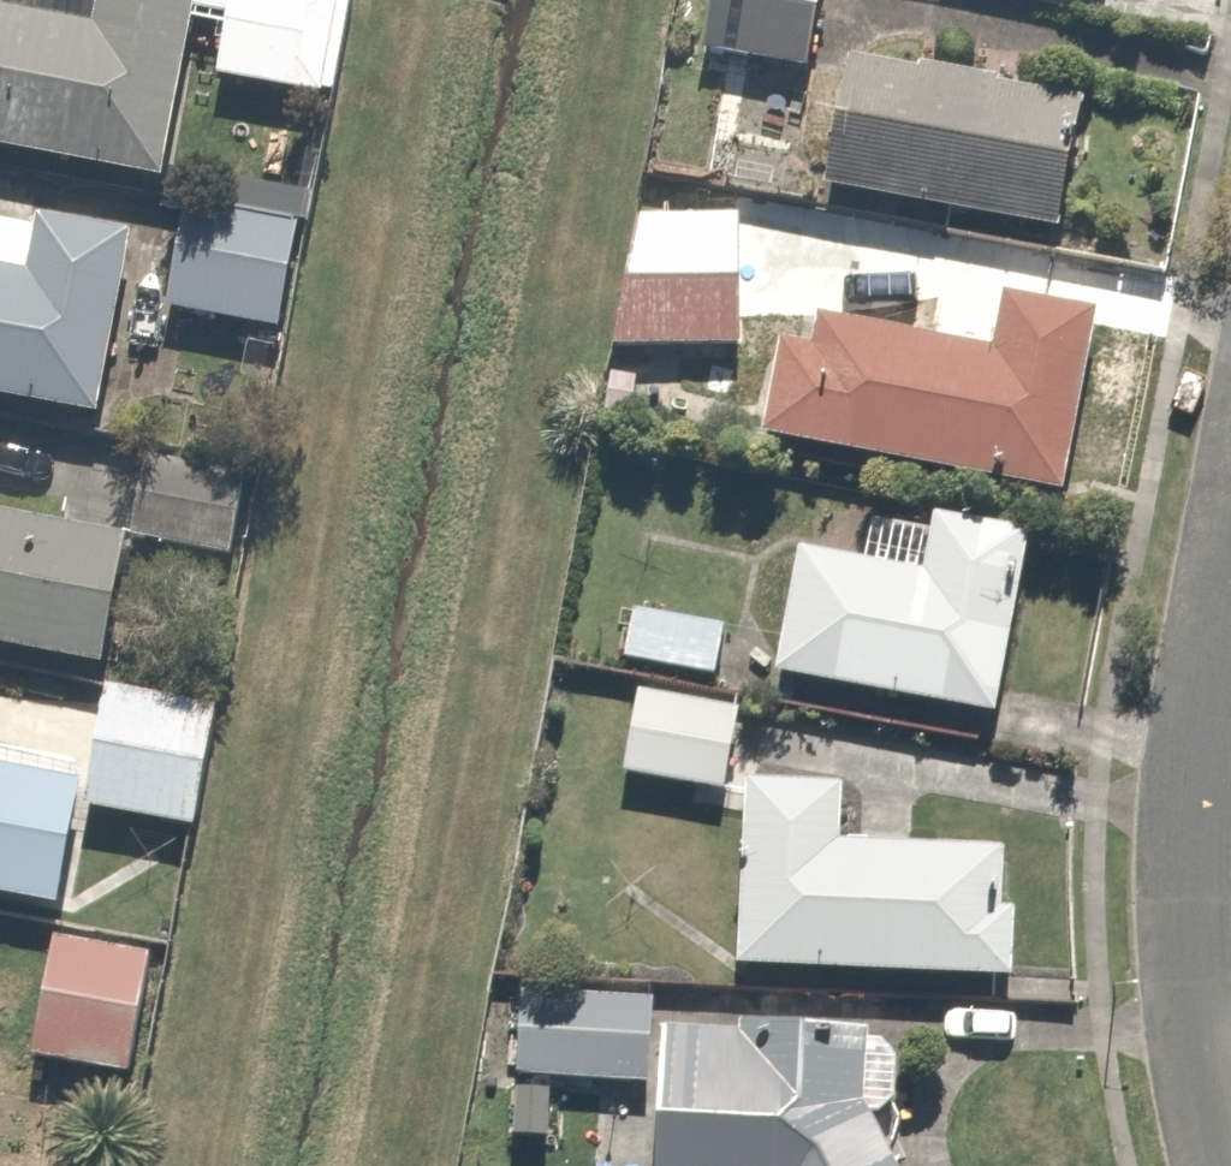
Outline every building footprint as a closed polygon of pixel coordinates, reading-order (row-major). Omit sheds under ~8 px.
[(190,24),(213,28),(203,81),(322,104),(342,0),(86,0),(80,29),(0,13),(0,154),(159,184),(185,49),(190,24)] [(695,57),(799,72),(809,0),(703,0),(695,57)] [(1076,112),(840,57),(810,188),(1045,242),(1076,112)] [(290,219),(176,203),(161,311),(274,327),(290,219)] [(731,356),(739,219),(618,212),(610,349),(731,356)] [(30,234),(0,229),(0,401),(98,419),(131,233),(33,216),(30,234)] [(767,302),(748,444),(1027,480),(1054,274),(982,265),(974,329),(767,302)] [(188,487),(192,462),(139,453),(124,539),(231,559),(242,497),(188,487)] [(787,554),(784,575),(767,677),(990,714),(1006,611),(1019,531),(931,517),(922,576),(787,554)] [(0,522),(0,653),(90,669),(113,543),(0,522)] [(717,620),(623,608),(616,662),(710,675),(717,620)] [(207,711),(95,684),(84,808),(190,830),(207,711)] [(732,706),(628,691),(615,776),(719,792),(732,706)] [(53,913),(78,790),(0,774),(0,902),(53,913)] [(831,849),(833,785),(736,782),(731,965),(1005,974),(1008,855),(831,849)] [(140,964),(40,947),(20,1059),(121,1076),(140,964)] [(641,998),(516,987),(508,1073),(634,1085),(641,998)] [(853,1035),(652,1031),(649,1165),(894,1165),(882,1128),(848,1116),(853,1035)]
